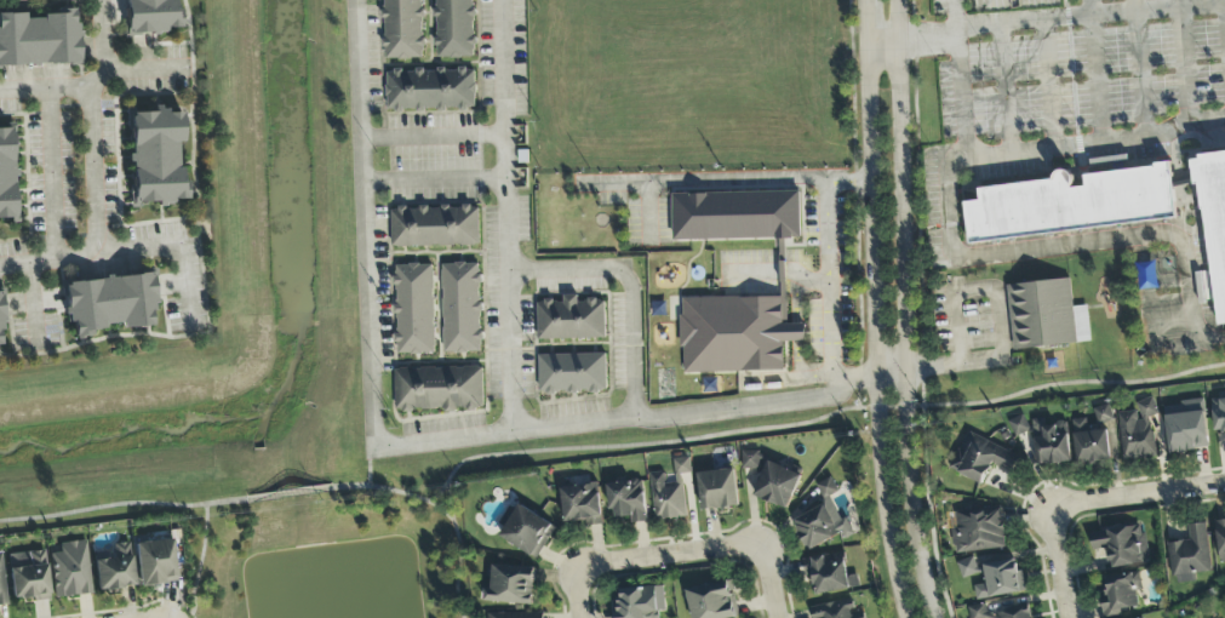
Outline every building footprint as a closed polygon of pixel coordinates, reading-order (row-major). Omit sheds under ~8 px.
[(166,34),(165,28),(176,28),(175,0),(125,0),(126,35),(166,34)] [(423,60),(422,0),(384,0),(385,60),(423,60)] [(474,58),(474,0),(434,0),(435,59),(474,58)] [(79,64),(77,9),(57,9),(57,17),(25,18),(25,14),(0,14),(0,66),(79,64)] [(386,111),(475,110),(475,70),(386,71),(386,111)] [(129,111),(131,204),(187,203),(186,180),(179,180),(178,143),(182,142),(181,111),(156,112),(156,110),(129,111)] [(13,129),(0,129),(0,221),(14,221),(13,129)] [(1224,324),(1224,154),(1191,157),(1194,185),(1201,184),(1216,325),(1224,324)] [(1176,222),(1171,166),(1084,174),(1085,188),(1073,189),(1071,171),(1055,172),(1056,181),(979,188),(980,201),(965,203),(968,242),(1176,222)] [(800,192),(672,195),(673,242),(801,239),(800,192)] [(480,246),(479,207),(391,208),(392,248),(480,246)] [(443,354),(481,353),(480,264),(442,265),(443,354)] [(433,265),(395,266),(396,355),(434,354),(433,265)] [(780,298),(680,300),(681,349),(683,349),(684,374),(784,372),(784,343),(805,342),(805,325),(786,325),(785,271),(780,271),(780,298)] [(63,282),(67,323),(72,323),(74,338),(92,336),(92,328),(121,325),(122,329),(156,326),(151,274),(63,282)] [(1007,285),(1012,350),(1090,344),(1087,307),(1072,308),(1070,281),(1007,285)] [(538,341),(606,339),(605,298),(564,299),(564,302),(537,302),(538,341)] [(606,354),(539,356),(539,395),(607,394),(606,354)] [(395,412),(483,411),(483,368),(395,369),(395,412)] [(716,393),(716,379),(704,379),(704,393),(716,393)] [(1155,458),(1152,417),(1155,417),(1154,401),(1136,402),(1137,412),(1118,413),(1122,460),(1155,458)] [(1169,455),(1195,452),(1195,448),(1208,447),(1204,402),(1164,405),(1169,455)] [(1093,408),(1096,424),(1113,421),(1110,405),(1093,408)] [(1016,438),(1031,431),(1023,415),(1008,422),(1016,438)] [(1068,423),(1045,425),(1045,419),(1034,420),(1036,466),(1070,464),(1068,423)] [(1075,465),(1110,464),(1108,430),(1088,432),(1087,419),(1073,420),(1075,465)] [(982,485),(991,464),(1013,473),(1021,455),(966,432),(949,471),(982,485)] [(761,452),(742,452),(743,470),(761,469),(761,452)] [(649,476),(655,521),(686,517),(681,475),(691,474),(689,458),(673,460),(674,473),(649,476)] [(753,496),(787,511),(802,476),(768,462),(753,496)] [(701,510),(738,508),(736,470),(699,472),(701,510)] [(793,521),(807,551),(842,536),(844,540),(854,535),(846,518),(840,521),(829,497),(838,493),(832,478),(816,485),(823,500),(805,507),(808,514),(793,521)] [(631,524),(645,524),(644,482),(609,483),(610,518),(630,518),(631,524)] [(563,523),(586,522),(587,527),(601,527),(599,485),(561,487),(563,523)] [(499,536),(535,560),(556,529),(520,505),(499,536)] [(1005,550),(1002,509),(953,512),(955,553),(1005,550)] [(1219,566),(1224,565),(1224,521),(1216,521),(1219,566)] [(1211,573),(1206,524),(1188,526),(1190,541),(1168,544),(1173,585),(1195,583),(1195,575),(1211,573)] [(1147,565),(1143,526),(1090,531),(1092,551),(1108,550),(1110,568),(1147,565)] [(134,543),(139,586),(176,582),(171,539),(134,543)] [(92,594),(85,540),(59,544),(60,552),(49,554),(55,598),(92,594)] [(12,601),(49,597),(43,550),(6,555),(12,601)] [(859,589),(858,575),(847,577),(844,554),(801,560),(804,582),(812,581),(814,595),(859,589)] [(962,579),(979,575),(974,558),(957,563),(962,579)] [(976,601),(1024,593),(1018,560),(985,566),(988,585),(974,587),(976,601)] [(484,603),(533,605),(535,568),(488,566),(488,587),(485,587),(484,603)] [(1136,593),(1141,593),(1140,574),(1106,577),(1108,595),(1101,595),(1103,617),(1105,617),(1120,616),(1120,610),(1138,609),(1136,593)] [(692,617),(740,617),(732,581),(686,590),(692,617)] [(658,612),(665,611),(664,587),(620,589),(621,602),(614,602),(615,617),(659,617),(658,612)] [(851,611),(855,610),(852,599),(813,607),(815,617),(852,617),(851,611)] [(1029,607),(988,614),(986,605),(969,607),(971,617),(1031,617),(1029,607)]
